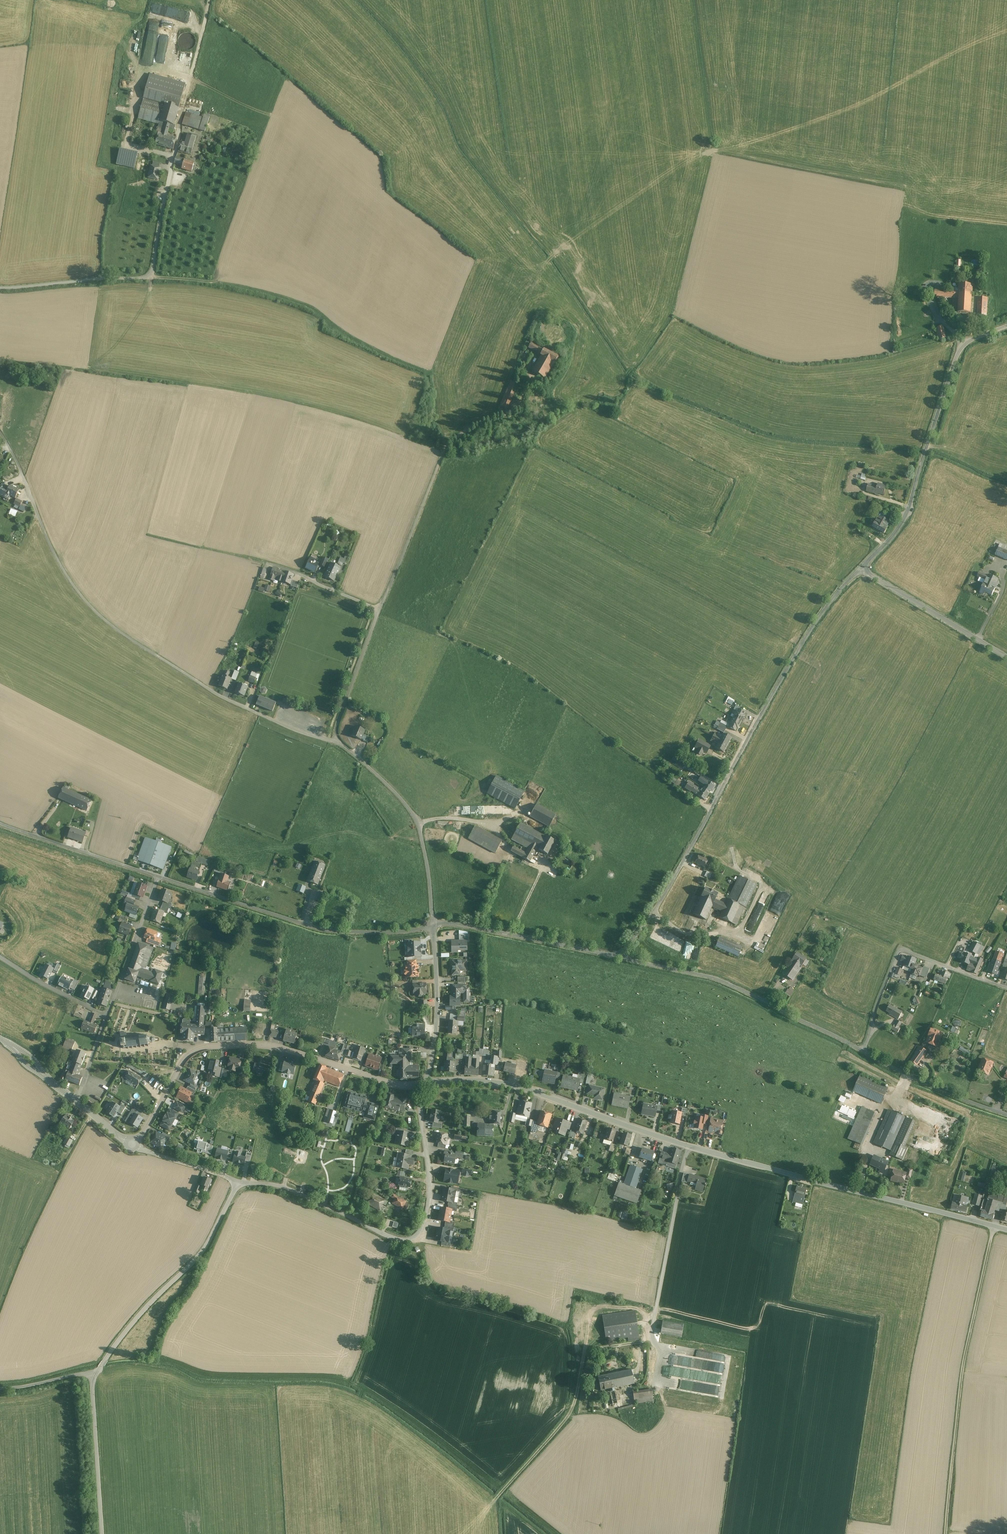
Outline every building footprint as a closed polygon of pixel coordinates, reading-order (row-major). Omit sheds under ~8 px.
[(156,7),(154,13),(172,17),(174,11),(156,7)] [(168,42),(176,44),(178,32),(170,30),(168,42)] [(195,45),(196,41),(195,38),(193,35),(190,33),(187,32),(183,33),(180,35),(178,38),(178,41),(178,45),(180,48),(183,50),(187,50),(190,49),(193,48),(195,45)] [(150,75),(146,88),(181,98),(185,85),(150,75)] [(181,98),(146,88),(143,99),(179,108),(181,98)] [(179,108),(143,99),(138,118),(159,124),(165,126),(163,131),(162,134),(167,136),(169,129),(174,130),(175,125),(174,125),(179,108)] [(203,117),(186,112),(183,124),(205,131),(210,115),(205,113),(203,117)] [(167,136),(162,134),(163,131),(158,129),(157,133),(158,133),(155,144),(173,149),(176,138),(167,136)] [(196,137),(188,134),(185,143),(181,142),(178,151),(191,154),(196,137)] [(138,153),(120,148),(117,161),(135,165),(138,153)] [(185,160),(176,157),(174,163),(183,166),(185,160)] [(198,164),(185,160),(183,166),(182,168),(196,172),(198,164)] [(159,168),(152,166),(151,174),(149,173),(148,178),(158,180),(159,174),(160,168),(159,168)] [(972,285),(959,284),(959,292),(958,299),(971,300),(972,285)] [(959,292),(935,291),(935,296),(937,296),(937,298),(958,299),(959,292)] [(987,298),(978,298),(977,315),(986,316),(987,298)] [(971,300),(958,299),(958,313),(971,313),(971,300)] [(942,326),(935,328),(938,340),(945,338),(942,326)] [(544,350),(531,343),(531,344),(530,344),(529,346),(530,346),(529,348),(541,355),(544,350)] [(558,358),(544,350),(541,355),(540,356),(541,356),(554,363),(555,363),(558,358)] [(554,363),(541,356),(533,372),(545,379),(554,363)] [(50,376),(53,380),(58,375),(54,371),(50,376)] [(511,380),(500,409),(507,411),(518,383),(511,380)] [(886,486),(878,484),(877,487),(873,485),(870,493),(875,494),(875,495),(878,496),(879,494),(884,495),(886,486)] [(0,487),(0,496),(9,500),(11,496),(15,499),(19,491),(10,486),(8,491),(0,487)] [(16,499),(14,504),(20,507),(21,505),(22,502),(16,499)] [(887,520),(880,516),(874,527),(885,533),(892,520),(888,518),(887,520)] [(998,548),(995,556),(1006,560),(1006,551),(998,548)] [(344,559),(341,557),(339,562),(346,564),(349,556),(346,554),(344,559)] [(329,559),(323,557),(320,564),(326,567),(329,559)] [(310,560),(306,568),(315,572),(319,565),(314,562),(314,561),(310,560)] [(340,567),(331,563),(325,577),(334,581),(340,567)] [(286,572),(274,568),(270,580),(274,582),(275,580),(275,577),(283,580),(286,572)] [(294,575),(286,572),(283,580),(275,577),(275,580),(282,582),(290,584),(294,575)] [(999,579),(988,574),(987,576),(986,578),(997,583),(999,579)] [(997,583),(986,578),(986,580),(984,583),(979,593),(984,595),(985,592),(992,595),(995,588),(997,583)] [(225,676),(224,676),(219,686),(227,690),(232,679),(228,677),(225,676)] [(247,687),(239,684),(236,692),(244,696),(247,687)] [(275,704),(260,697),(257,705),(272,711),(275,704)] [(739,709),(737,711),(736,711),(733,718),(741,722),(745,715),(744,715),(745,712),(739,709)] [(741,722),(733,718),(729,724),(730,725),(729,727),(735,731),(736,728),(738,729),(741,722)] [(361,729),(356,726),(351,736),(361,740),(363,735),(365,731),(361,729)] [(731,738),(723,734),(721,738),(716,735),(717,734),(715,733),(712,737),(728,745),(731,738)] [(728,745),(712,737),(710,741),(713,743),(713,741),(717,744),(715,748),(724,752),(728,745)] [(710,746),(699,740),(695,747),(699,749),(697,753),(701,755),(703,751),(706,753),(710,746)] [(686,764),(678,759),(675,764),(682,769),(686,764)] [(524,791),(497,776),(487,794),(515,809),(524,791)] [(714,786),(707,782),(701,777),(698,782),(704,786),(702,789),(709,793),(714,786)] [(702,789),(701,791),(695,786),(691,791),(698,796),(704,800),(709,793),(702,789)] [(78,795),(63,788),(59,798),(74,805),(78,795)] [(92,801),(78,795),(74,805),(87,811),(92,801)] [(556,815),(536,804),(530,817),(547,826),(549,827),(556,815)] [(542,835),(520,824),(511,840),(528,849),(525,854),(513,847),(511,851),(530,862),(537,849),(539,850),(546,837),(544,836),(542,835)] [(502,841),(475,826),(468,838),(495,853),(502,841)] [(85,833),(71,828),(68,837),(82,842),(85,836),(86,833),(85,833)] [(555,842),(546,837),(539,850),(539,851),(547,855),(555,842)] [(171,848),(146,838),(143,845),(168,855),(171,848)] [(168,855),(143,845),(139,857),(138,860),(163,869),(168,855)] [(708,861),(698,856),(694,865),(696,866),(697,868),(699,868),(700,868),(704,870),(708,861)] [(209,861),(198,857),(196,863),(201,864),(208,866),(209,861)] [(199,872),(194,871),(195,866),(200,867),(201,864),(196,863),(192,862),(187,878),(196,881),(199,872)] [(315,862),(308,881),(317,885),(325,865),(315,862)] [(739,876),(728,899),(745,907),(746,908),(757,885),(739,876)] [(219,880),(217,887),(228,891),(228,890),(229,890),(229,889),(228,889),(230,883),(223,881),(219,880)] [(146,886),(138,884),(134,894),(141,897),(142,897),(146,886)] [(306,887),(299,884),(297,891),(303,894),(306,887)] [(718,894),(705,888),(701,897),(714,903),(715,900),(718,894)] [(171,893),(162,890),(158,900),(163,901),(167,903),(167,902),(171,893)] [(325,894),(319,892),(316,900),(321,902),(325,894)] [(763,892),(748,923),(755,926),(770,895),(763,892)] [(714,903),(701,897),(693,915),(706,920),(712,907),(714,903)] [(728,899),(725,904),(722,912),(719,918),(736,925),(745,907),(728,899)] [(725,904),(715,900),(714,903),(712,907),(722,912),(725,904)] [(133,905),(125,902),(124,905),(127,906),(125,911),(130,913),(129,917),(136,919),(137,915),(136,915),(139,907),(133,905)] [(160,911),(155,909),(151,920),(160,923),(164,913),(164,912),(160,911)] [(132,927),(122,923),(119,932),(128,935),(132,927)] [(157,933),(148,929),(145,938),(147,938),(151,940),(154,941),(154,940),(155,937),(157,933)] [(464,938),(459,938),(459,941),(457,941),(457,942),(452,942),(452,941),(452,952),(458,952),(458,950),(467,950),(467,941),(468,941),(468,934),(464,934),(464,938)] [(736,945),(720,938),(716,947),(732,954),(736,945)] [(974,942),(970,950),(976,953),(976,954),(979,948),(980,946),(974,942)] [(138,943),(129,969),(125,979),(135,983),(138,973),(140,973),(141,969),(142,967),(145,968),(153,948),(138,943)] [(742,947),(736,945),(732,954),(738,957),(742,947)] [(1004,954),(996,951),(993,959),(994,960),(1001,962),(1004,954)] [(807,960),(798,953),(792,961),(801,968),(807,960)] [(973,957),(964,953),(963,955),(962,956),(961,958),(961,959),(962,959),(961,961),(966,963),(967,962),(970,963),(972,958),(973,957)] [(917,960),(908,956),(907,958),(903,956),(901,961),(905,963),(904,966),(907,967),(913,969),(914,965),(915,965),(917,960)] [(972,958),(970,963),(967,971),(977,974),(979,969),(981,969),(981,968),(980,967),(983,960),(978,958),(978,957),(977,960),(974,959),(972,958)] [(1001,962),(994,960),(992,964),(991,963),(988,971),(998,975),(1000,969),(999,969),(1001,962)] [(466,971),(466,961),(452,961),(452,975),(460,975),(460,971),(466,971)] [(801,968),(792,962),(784,974),(793,980),(801,968)] [(54,969),(45,964),(40,975),(49,980),(54,969)] [(915,965),(914,965),(913,969),(912,973),(911,974),(917,976),(917,975),(918,975),(920,976),(923,969),(918,967),(918,966),(915,965)] [(407,966),(406,966),(406,970),(404,971),(404,975),(406,976),(406,977),(410,977),(411,978),(413,978),(413,977),(418,977),(418,973),(419,973),(420,973),(420,972),(420,971),(420,970),(419,970),(418,970),(418,966),(416,966),(407,966)] [(930,969),(924,967),(923,969),(920,976),(926,978),(930,969)] [(162,973),(152,969),(150,972),(148,971),(141,969),(140,973),(140,974),(143,975),(142,978),(151,981),(158,984),(162,973)] [(950,973),(941,970),(940,973),(939,975),(941,975),(948,978),(950,973)] [(948,978),(941,975),(940,976),(936,975),(934,980),(945,984),(948,978)] [(62,976),(58,984),(69,990),(70,988),(74,990),(78,982),(74,980),(73,982),(62,976)] [(111,983),(106,981),(103,988),(112,991),(110,986),(111,983)] [(418,984),(413,985),(414,994),(417,994),(417,995),(419,997),(421,997),(423,995),(423,993),(426,993),(426,984),(418,984)] [(459,985),(452,985),(452,992),(452,1003),(460,1003),(460,994),(464,994),(466,994),(465,988),(465,986),(459,985)] [(99,992),(86,986),(81,996),(89,1000),(90,998),(95,1000),(99,992)] [(103,988),(97,1004),(107,1007),(112,991),(103,988)] [(789,989),(788,989),(785,994),(790,997),(793,992),(789,989)] [(173,996),(167,994),(163,1009),(169,1010),(173,996)] [(902,1013),(890,1005),(886,1011),(893,1014),(892,1016),(898,1020),(902,1013)] [(207,1008),(195,1007),(194,1014),(197,1014),(204,1015),(206,1015),(207,1008)] [(197,1014),(196,1022),(195,1022),(195,1026),(194,1035),(204,1036),(205,1027),(203,1026),(204,1015),(197,1014)] [(89,1022),(84,1021),(81,1028),(94,1033),(97,1026),(97,1025),(97,1026),(93,1024),(89,1022)] [(453,1022),(449,1022),(448,1034),(456,1034),(457,1021),(453,1021),(453,1022)] [(182,1025),(181,1033),(184,1034),(183,1041),(193,1042),(194,1035),(195,1026),(182,1025)] [(247,1028),(233,1029),(233,1042),(247,1041),(247,1028)] [(419,1028),(412,1028),(412,1036),(424,1037),(424,1028),(419,1028)] [(211,1029),(210,1029),(210,1030),(211,1043),(218,1042),(233,1042),(233,1029),(217,1029),(211,1029)] [(290,1030),(287,1029),(283,1041),(294,1044),(297,1035),(290,1033),(290,1030)] [(943,1034),(931,1030),(927,1042),(938,1047),(943,1034)] [(143,1037),(140,1037),(140,1035),(139,1036),(139,1037),(136,1037),(135,1036),(134,1036),(135,1038),(132,1038),(131,1037),(130,1037),(131,1038),(128,1039),(127,1037),(126,1032),(120,1033),(121,1041),(121,1047),(123,1047),(122,1047),(123,1048),(123,1049),(124,1049),(125,1048),(125,1049),(126,1048),(128,1048),(128,1049),(129,1049),(129,1048),(132,1047),(132,1049),(133,1048),(133,1047),(136,1047),(136,1048),(137,1048),(137,1047),(140,1046),(140,1048),(141,1048),(141,1046),(144,1046),(144,1047),(145,1047),(145,1046),(147,1045),(148,1047),(149,1046),(148,1045),(150,1043),(151,1043),(151,1042),(152,1043),(153,1043),(155,1042),(155,1041),(155,1039),(155,1038),(154,1038),(152,1037),(151,1037),(151,1038),(151,1037),(149,1038),(147,1036),(148,1035),(147,1035),(146,1036),(144,1036),(144,1035),(143,1035),(143,1037)] [(75,1042),(66,1038),(63,1048),(71,1051),(75,1042)] [(330,1040),(324,1038),(322,1044),(328,1046),(330,1041),(330,1040)] [(337,1043),(330,1041),(328,1046),(329,1047),(326,1057),(332,1059),(333,1055),(334,1055),(336,1050),(335,1050),(335,1049),(337,1043)] [(335,1049),(335,1050),(336,1050),(334,1055),(333,1055),(332,1059),(338,1061),(341,1054),(342,1052),(335,1049)] [(921,1051),(919,1049),(918,1049),(916,1053),(916,1054),(922,1058),(925,1054),(921,1051)] [(86,1054),(77,1050),(72,1062),(82,1066),(86,1054)] [(364,1053),(355,1050),(354,1053),(353,1058),(352,1059),(361,1062),(364,1053)] [(916,1054),(912,1061),(917,1064),(922,1058),(916,1054)] [(366,1065),(366,1066),(372,1068),(375,1057),(369,1055),(368,1059),(366,1065)] [(402,1056),(400,1056),(390,1056),(390,1064),(400,1064),(400,1080),(407,1080),(407,1078),(419,1078),(419,1066),(410,1066),(411,1056),(402,1056)] [(381,1059),(375,1057),(372,1068),(377,1070),(381,1059)] [(240,1061),(230,1058),(228,1067),(230,1067),(231,1068),(230,1070),(235,1071),(236,1068),(239,1069),(240,1067),(241,1061),(240,1061)] [(453,1058),(447,1058),(447,1062),(445,1062),(445,1067),(441,1067),(441,1071),(444,1071),(444,1072),(454,1073),(455,1063),(453,1062),(453,1058)] [(261,1061),(255,1059),(252,1072),(257,1073),(258,1071),(264,1073),(266,1065),(266,1063),(261,1062),(261,1061)] [(993,1063),(983,1059),(978,1071),(988,1075),(993,1063)] [(219,1062),(211,1060),(208,1072),(216,1074),(218,1068),(219,1062)] [(82,1066),(72,1062),(71,1066),(69,1070),(69,1071),(69,1072),(78,1075),(82,1066)] [(284,1063),(281,1062),(279,1071),(281,1071),(281,1072),(285,1073),(284,1074),(290,1075),(290,1074),(293,1075),(296,1064),(284,1062),(284,1063)] [(517,1065),(505,1063),(503,1072),(515,1075),(516,1068),(517,1065)] [(320,1064),(313,1080),(316,1081),(309,1097),(317,1101),(324,1084),(323,1083),(324,1081),(329,1069),(326,1068),(326,1067),(320,1064)] [(344,1075),(329,1069),(324,1081),(339,1087),(344,1075)] [(78,1075),(69,1072),(69,1071),(64,1070),(60,1080),(60,1081),(64,1082),(64,1083),(65,1084),(67,1080),(79,1085),(82,1077),(78,1075)] [(196,1073),(190,1070),(184,1080),(190,1083),(195,1086),(195,1085),(201,1075),(199,1075),(199,1073),(197,1072),(196,1073)] [(557,1073),(545,1070),(542,1081),(552,1083),(552,1084),(554,1085),(556,1077),(557,1073)] [(142,1079),(129,1071),(125,1078),(138,1086),(142,1079)] [(585,1074),(578,1073),(577,1079),(580,1080),(579,1082),(583,1083),(585,1074)] [(577,1079),(564,1076),(561,1086),(577,1090),(579,1082),(580,1080),(577,1079)] [(888,1089),(860,1076),(853,1091),(881,1104),(888,1089)] [(604,1089),(589,1086),(587,1094),(597,1096),(597,1099),(602,1100),(604,1089)] [(186,1090),(181,1087),(178,1092),(180,1093),(177,1097),(188,1103),(191,1099),(189,1098),(192,1093),(186,1090)] [(366,1097),(348,1093),(345,1107),(362,1112),(362,1111),(366,1112),(364,1118),(374,1120),(378,1106),(368,1103),(368,1104),(364,1103),(366,1097)] [(401,1099),(394,1097),(394,1095),(388,1094),(385,1108),(404,1112),(407,1099),(402,1097),(401,1099)] [(630,1097),(614,1094),(612,1105),(628,1108),(629,1104),(630,1097)] [(531,1104),(520,1101),(517,1115),(528,1117),(531,1104)] [(182,1106),(177,1103),(174,1108),(179,1111),(182,1106)] [(114,1104),(108,1115),(113,1118),(117,1112),(121,1115),(125,1107),(121,1105),(120,1107),(114,1104)] [(651,1106),(643,1104),(641,1114),(646,1115),(654,1116),(655,1112),(656,1108),(655,1108),(651,1107),(651,1106)] [(850,1124),(856,1111),(841,1105),(838,1112),(841,1113),(838,1119),(850,1124)] [(937,1114),(926,1106),(919,1116),(925,1120),(926,1118),(930,1121),(931,1120),(932,1121),(937,1114)] [(138,1128),(143,1119),(141,1117),(141,1115),(143,1112),(135,1107),(134,1110),(132,1109),(125,1122),(128,1124),(129,1123),(138,1128)] [(862,1107),(848,1139),(853,1141),(868,1109),(862,1107)] [(179,1114),(169,1109),(167,1114),(166,1116),(165,1116),(164,1119),(164,1121),(163,1121),(160,1126),(169,1131),(172,1126),(172,1125),(175,1119),(176,1119),(179,1114)] [(868,1109),(853,1141),(861,1144),(875,1112),(868,1109)] [(440,1111),(432,1110),(431,1115),(431,1114),(430,1118),(430,1122),(433,1123),(438,1124),(438,1120),(439,1120),(440,1116),(439,1116),(440,1111)] [(907,1118),(888,1110),(873,1143),(892,1151),(895,1143),(907,1118)] [(681,1113),(671,1111),(670,1115),(669,1115),(668,1119),(671,1119),(670,1122),(679,1124),(681,1116),(681,1113)] [(501,1113),(490,1112),(489,1125),(494,1125),(500,1125),(501,1113)] [(551,1116),(541,1112),(538,1122),(537,1125),(539,1126),(547,1128),(551,1116)] [(69,1129),(75,1122),(66,1115),(59,1125),(63,1128),(65,1126),(69,1129)] [(470,1116),(459,1116),(459,1127),(470,1128),(470,1116)] [(701,1117),(696,1116),(695,1121),(694,1121),(693,1124),(695,1125),(694,1129),(702,1130),(703,1124),(704,1118),(701,1117)] [(907,1118),(895,1143),(905,1147),(916,1122),(907,1118)] [(564,1121),(559,1119),(559,1120),(556,1119),(554,1124),(556,1125),(555,1129),(557,1130),(556,1133),(565,1136),(567,1129),(564,1128),(566,1123),(563,1122),(564,1121)] [(587,1121),(578,1119),(574,1131),(574,1132),(576,1132),(583,1134),(587,1121)] [(723,1122),(711,1119),(710,1124),(713,1125),(712,1132),(718,1133),(719,1134),(720,1135),(721,1134),(722,1132),(721,1131),(723,1122)] [(538,1122),(533,1121),(531,1127),(531,1128),(538,1130),(539,1126),(537,1125),(538,1122)] [(489,1125),(478,1124),(477,1136),(493,1137),(494,1125),(489,1125)] [(710,1124),(707,1124),(706,1125),(705,1132),(712,1133),(712,1132),(713,1125),(710,1124)] [(616,1131),(608,1128),(604,1139),(613,1142),(616,1131)] [(574,1131),(571,1130),(568,1137),(574,1139),(576,1132),(574,1132),(574,1131)] [(162,1135),(156,1132),(151,1143),(161,1148),(161,1147),(162,1147),(164,1143),(164,1142),(166,1139),(166,1138),(162,1135)] [(403,1132),(399,1132),(398,1136),(397,1136),(395,1135),(395,1136),(397,1137),(396,1143),(407,1146),(408,1141),(407,1141),(408,1133),(403,1132)] [(171,1137),(163,1133),(162,1135),(166,1138),(166,1139),(169,1141),(171,1137)] [(446,1135),(437,1133),(436,1143),(438,1143),(446,1145),(447,1140),(446,1140),(447,1136),(446,1135)] [(631,1135),(623,1133),(620,1144),(623,1145),(627,1146),(631,1135)] [(208,1143),(198,1141),(197,1144),(196,1143),(194,1150),(197,1150),(197,1152),(201,1153),(202,1151),(205,1152),(208,1143)] [(905,1147),(895,1143),(892,1151),(890,1155),(902,1160),(908,1148),(905,1147)] [(654,1152),(642,1148),(639,1157),(651,1161),(654,1152)] [(681,1151),(672,1148),(670,1155),(666,1166),(675,1169),(681,1151)] [(221,1150),(218,1149),(215,1158),(219,1158),(219,1159),(220,1159),(222,1159),(221,1160),(222,1160),(222,1159),(226,1160),(228,1152),(225,1151),(225,1150),(221,1149),(221,1150)] [(455,1153),(445,1152),(444,1157),(445,1157),(444,1162),(454,1164),(455,1159),(456,1159),(457,1157),(457,1154),(455,1153)] [(662,1152),(658,1163),(666,1166),(670,1155),(662,1152)] [(410,1156),(398,1153),(396,1167),(404,1169),(408,1169),(409,1164),(412,1165),(413,1164),(414,1160),(413,1160),(409,1159),(410,1156)] [(248,1157),(237,1154),(235,1162),(246,1165),(248,1157)] [(888,1162),(874,1156),(870,1164),(881,1168),(879,1172),(883,1173),(888,1162)] [(630,1165),(623,1184),(619,1183),(614,1196),(637,1204),(641,1191),(636,1189),(642,1170),(630,1165)] [(990,1172),(997,1175),(1000,1168),(993,1165),(990,1172)] [(459,1172),(446,1169),(444,1181),(448,1182),(448,1183),(452,1184),(452,1183),(457,1184),(458,1176),(460,1177),(461,1173),(459,1173),(459,1172)] [(906,1174),(894,1170),(891,1180),(904,1183),(906,1174)] [(693,1176),(691,1183),(690,1184),(696,1186),(695,1189),(702,1192),(706,1179),(693,1176)] [(212,1180),(204,1177),(201,1185),(203,1186),(208,1188),(212,1180)] [(412,1180),(400,1178),(398,1185),(400,1185),(399,1190),(407,1191),(408,1187),(410,1187),(412,1180)] [(807,1189),(798,1186),(795,1196),(804,1199),(805,1199),(807,1189)] [(451,1189),(444,1188),(442,1195),(455,1197),(456,1191),(456,1190),(451,1189)] [(385,1200),(372,1194),(367,1204),(379,1211),(383,1204),(385,1200)] [(998,1197),(989,1194),(987,1200),(983,1199),(980,1211),(982,1211),(981,1216),(993,1220),(994,1214),(995,1210),(1003,1213),(1004,1210),(1005,1206),(1003,1205),(1003,1203),(1000,1202),(1002,1196),(998,1195),(999,1196),(998,1197)] [(455,1197),(442,1195),(441,1201),(448,1202),(454,1203),(454,1202),(455,1197)] [(967,1198),(955,1195),(957,1196),(955,1203),(953,1203),(952,1209),(966,1212),(967,1206),(965,1205),(967,1198)] [(804,1199),(795,1196),(793,1202),(803,1205),(804,1199)] [(406,1202),(396,1197),(395,1199),(393,1203),(402,1208),(406,1202)] [(448,1209),(441,1208),(440,1214),(450,1216),(451,1211),(452,1210),(448,1209)] [(450,1216),(440,1214),(438,1220),(445,1222),(449,1222),(449,1221),(450,1216)] [(444,1229),(437,1228),(436,1234),(449,1237),(450,1231),(448,1230),(444,1229)] [(449,1237),(436,1234),(435,1241),(442,1242),(446,1243),(446,1242),(448,1242),(449,1237)] [(635,1311),(602,1316),(606,1341),(628,1338),(628,1342),(640,1340),(635,1311)] [(683,1325),(663,1321),(661,1334),(681,1337),(683,1325)] [(709,1348),(660,1339),(658,1350),(707,1358),(709,1348)] [(631,1370),(609,1375),(612,1388),(614,1388),(634,1384),(631,1370)] [(609,1375),(598,1377),(601,1391),(609,1389),(612,1388),(609,1375)] [(652,1389),(633,1392),(634,1399),(653,1397),(652,1389)]
